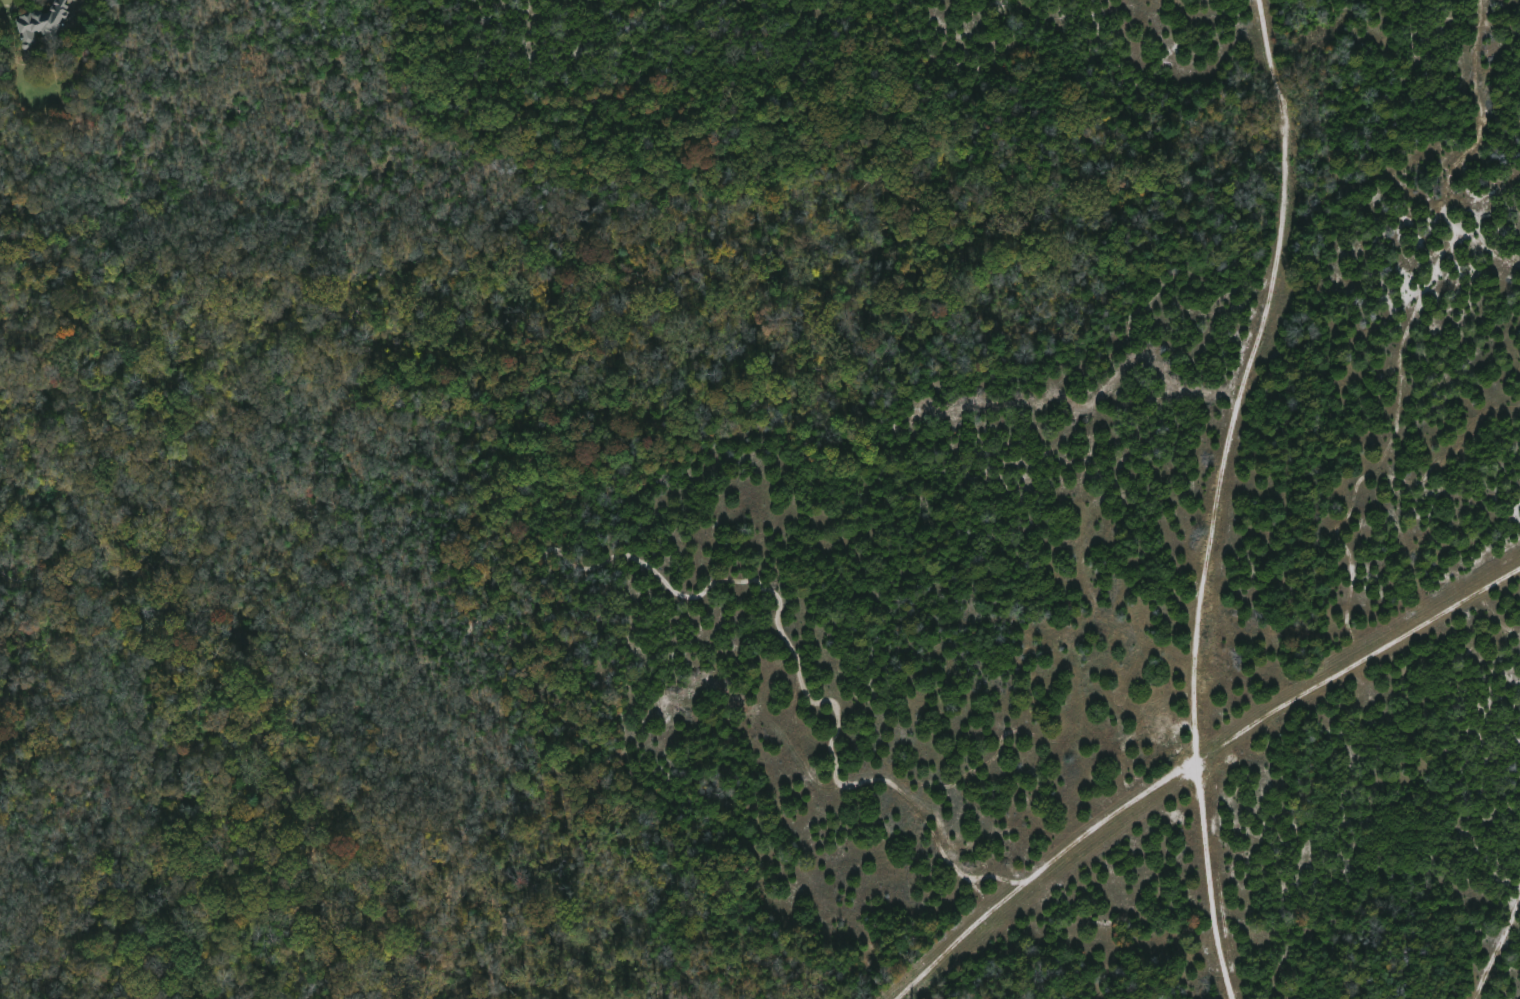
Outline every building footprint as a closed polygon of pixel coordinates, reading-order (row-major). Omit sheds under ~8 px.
[(59,6),(58,0),(68,0),(74,28),(38,36),(40,43),(25,47),(18,16),(59,6)]
